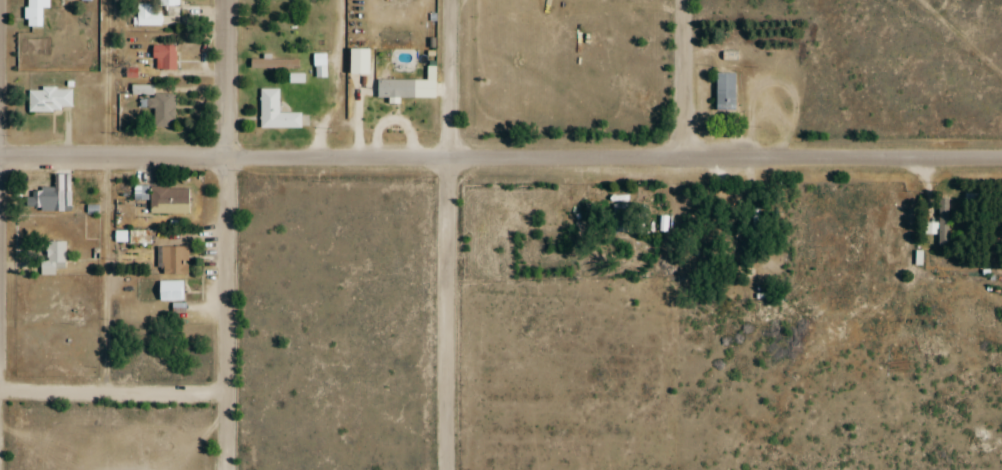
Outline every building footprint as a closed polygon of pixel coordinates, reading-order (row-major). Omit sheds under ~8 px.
[(25,27),(43,26),(43,7),(49,7),(49,0),(25,0),(25,27)] [(177,26),(178,0),(158,0),(158,12),(133,12),(133,25),(177,26)] [(151,70),(174,70),(174,46),(151,46),(151,70)] [(298,59),(248,59),(248,68),(298,68),(298,59)] [(736,73),(715,73),(715,112),(736,112),(736,73)] [(375,97),(414,97),(414,79),(375,79),(375,97)] [(174,94),(153,94),(153,86),(131,85),(131,95),(141,95),(141,108),(152,108),(152,127),(174,127),(174,94)] [(72,89),(28,89),(28,112),(72,112),(72,89)] [(259,89),(259,128),(300,128),(300,112),(278,112),(278,89),(259,89)] [(149,213),(190,213),(190,187),(133,187),(133,199),(149,199),(149,213)] [(70,210),(70,189),(28,189),(28,210),(70,210)] [(612,233),(630,233),(630,206),(612,206),(612,233)] [(42,274),(56,274),(56,270),(66,270),(66,241),(42,241),(42,274)] [(156,247),(156,274),(187,274),(187,247),(156,247)] [(157,301),(183,301),(183,280),(157,280),(157,301)]
